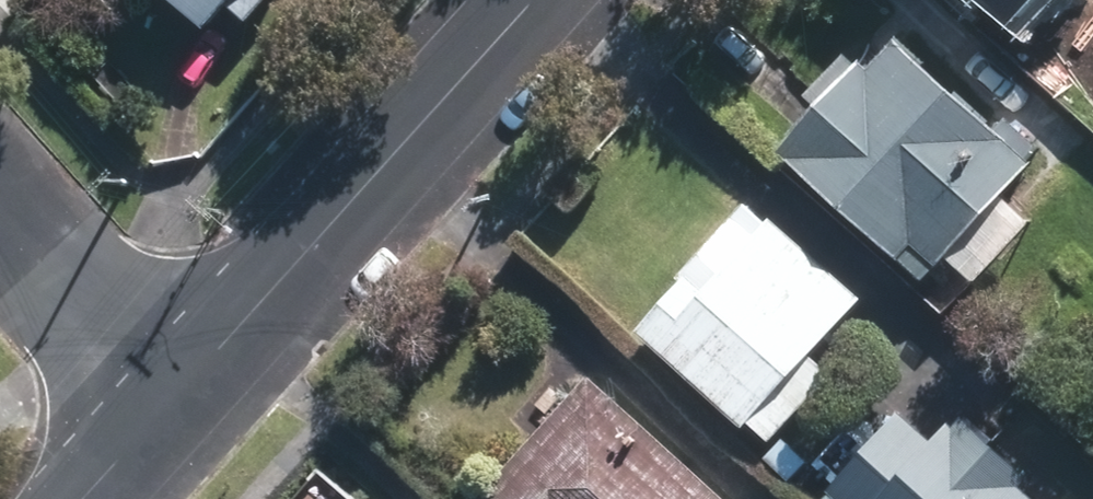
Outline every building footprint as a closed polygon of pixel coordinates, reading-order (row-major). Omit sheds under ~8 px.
[(232,4),(252,23),(273,0),(183,0),(211,26),(232,4)] [(1053,64),(1062,54),(1092,82),(1092,0),(986,0),(1053,64)] [(1039,140),(1009,114),(1000,125),(900,36),(874,64),(853,45),(809,94),(823,106),(785,148),(930,277),(1036,159),(1029,153),(1039,140)] [(768,222),(744,200),(680,270),(691,280),(647,327),(769,438),(885,311),(777,213),(768,222)] [(598,370),(479,498),(739,498),(598,370)] [(1021,485),(1032,472),(959,406),(935,432),(906,406),(834,486),(848,498),(1036,498),(1021,485)]
